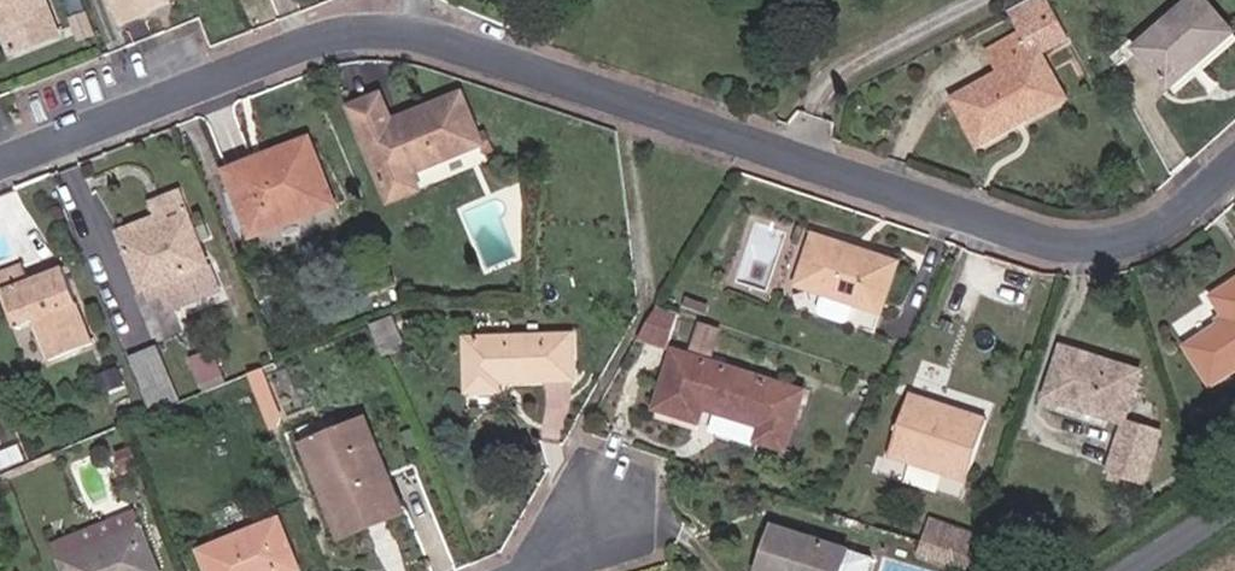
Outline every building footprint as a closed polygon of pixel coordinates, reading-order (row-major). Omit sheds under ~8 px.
[(42,0),(0,0),(0,39),(3,51),(52,38),(42,0)] [(130,26),(195,0),(121,0),(130,26)] [(960,100),(987,151),(1080,100),(1049,53),(1082,39),(1060,0),(1049,0),(1021,13),(1031,36),(999,50),(1010,76),(960,100)] [(1223,0),(1199,0),(1147,50),(1186,90),(1234,47),(1234,14),(1223,0)] [(395,93),(359,106),(400,207),(436,194),(429,178),(497,148),(474,92),(406,120),(395,93)] [(252,169),(258,184),(316,161),(309,145),(252,169)] [(250,246),(335,213),(316,161),(258,184),(252,169),(225,180),(250,246)] [(193,237),(182,212),(157,222),(163,237),(125,252),(129,262),(193,237)] [(840,318),(869,332),(900,260),(816,226),(785,295),(807,304),(817,281),(848,295),(840,318)] [(213,287),(193,237),(129,262),(149,312),(166,305),(210,288),(213,287)] [(0,282),(0,300),(1,300),(26,289),(20,274),(0,282)] [(26,289),(1,300),(18,339),(36,333),(51,369),(95,351),(65,274),(46,282),(48,287),(30,294),(28,289),(26,289)] [(1212,381),(1234,367),(1234,280),(1214,293),(1229,316),(1187,342),(1212,381)] [(807,304),(840,318),(848,295),(817,281),(807,304)] [(210,288),(166,305),(174,326),(218,308),(210,288)] [(639,340),(669,350),(680,311),(659,304),(639,340)] [(403,353),(390,324),(370,332),(383,362),(403,353)] [(694,353),(713,358),(721,334),(701,327),(694,353)] [(583,335),(475,338),(476,398),(515,398),(516,388),(584,386),(583,335)] [(131,358),(154,414),(179,403),(157,348),(131,358)] [(789,456),(809,395),(674,353),(655,409),(701,424),(706,411),(766,427),(761,449),(789,456)] [(1038,417),(1119,426),(1124,374),(1044,365),(1038,417)] [(128,384),(121,368),(105,374),(111,390),(128,384)] [(1001,418),(918,391),(903,457),(984,481),(1001,418)] [(1112,479),(1149,483),(1155,431),(1119,426),(1112,479)] [(347,516),(398,496),(372,434),(322,454),(347,516)] [(398,496),(347,516),(322,454),(307,460),(335,529),(401,503),(398,496)] [(969,568),(981,532),(934,517),(922,553),(969,568)] [(209,551),(217,570),(315,570),(292,522),(209,551)] [(788,524),(774,570),(862,570),(868,549),(788,524)] [(155,566),(141,532),(66,566),(68,570),(145,570),(155,566)]
